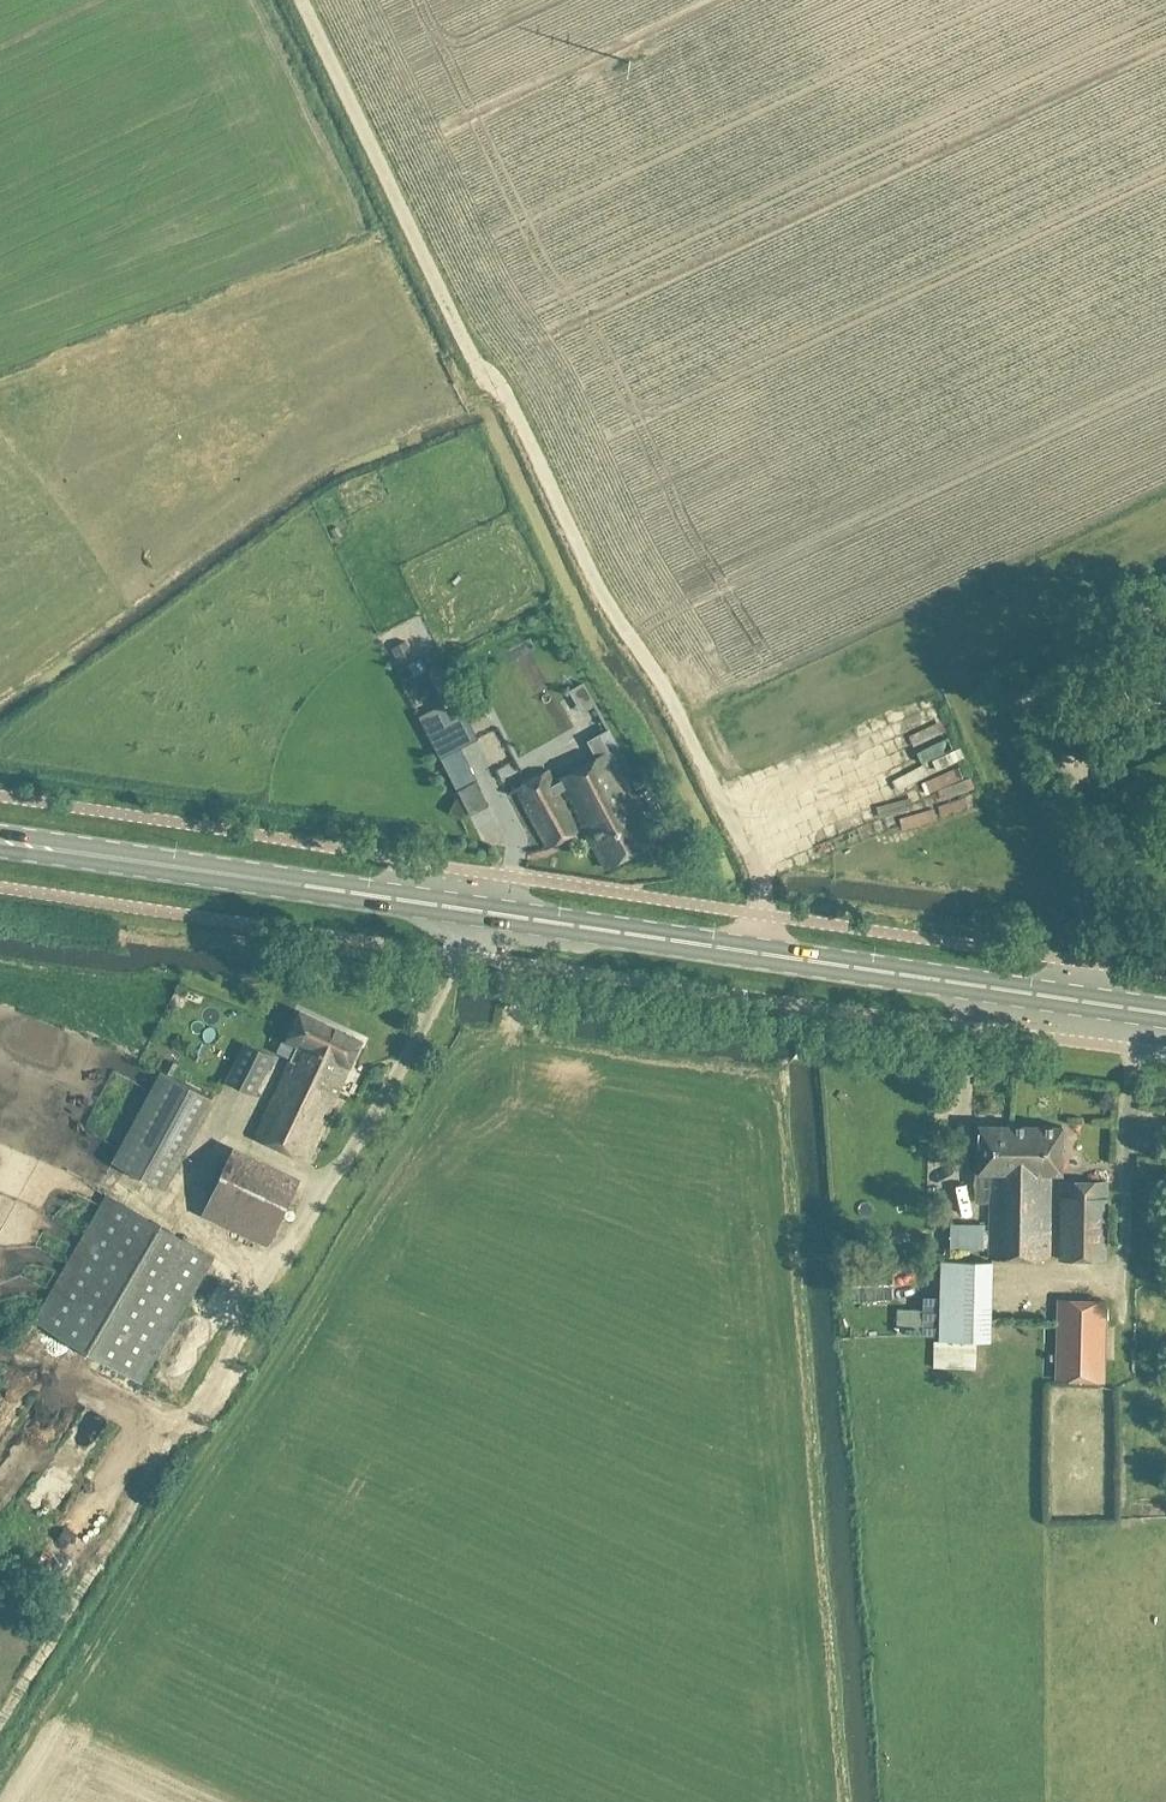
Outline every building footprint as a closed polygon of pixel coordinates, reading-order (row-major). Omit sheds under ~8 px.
[(428,706),(446,703),(450,721),(465,718),(451,654),(418,661),(428,706)] [(903,726),(947,713),(938,684),(895,697),(903,726)] [(455,725),(463,757),(489,750),(480,718),(455,725)] [(654,841),(642,816),(635,803),(608,751),(558,779),(605,868),(654,841)] [(467,759),(472,772),(492,766),(488,752),(467,759)] [(938,778),(964,771),(960,755),(933,762),(938,778)] [(547,848),(579,830),(548,771),(516,788),(547,848)] [(253,1137),(304,1161),(361,1040),(299,1011),(285,1039),(297,1045),(253,1137)] [(225,1082),(265,1100),(282,1062),(244,1044),(225,1082)] [(212,1098),(157,1069),(109,1159),(164,1188),(212,1098)] [(1007,1150),(1008,1125),(978,1125),(977,1172),(990,1172),(1007,1172),(1007,1164),(1017,1165),(1017,1150),(1007,1150)] [(989,1224),(988,1250),(988,1258),(1049,1259),(1050,1173),(1061,1173),(1062,1126),(1008,1125),(1007,1150),(1017,1150),(1017,1165),(1007,1164),(1007,1172),(990,1172),(989,1224)] [(200,1215),(267,1246),(301,1178),(233,1146),(200,1215)] [(1062,1181),(1060,1259),(1106,1260),(1108,1182),(1062,1181)] [(140,1381),(212,1256),(106,1196),(35,1321),(140,1381)] [(988,1250),(989,1224),(949,1224),(949,1250),(988,1250)] [(848,1267),(848,1283),(848,1301),(893,1298),(891,1265),(898,1265),(897,1249),(883,1250),(883,1265),(848,1267)] [(989,1340),(991,1261),(940,1260),(939,1339),(989,1340)] [(935,1333),(936,1298),(922,1297),(921,1308),(921,1333),(935,1333)] [(1102,1383),(1103,1299),(1058,1298),(1057,1383),(1102,1383)] [(17,1416),(0,1402),(0,1436),(17,1416)]
